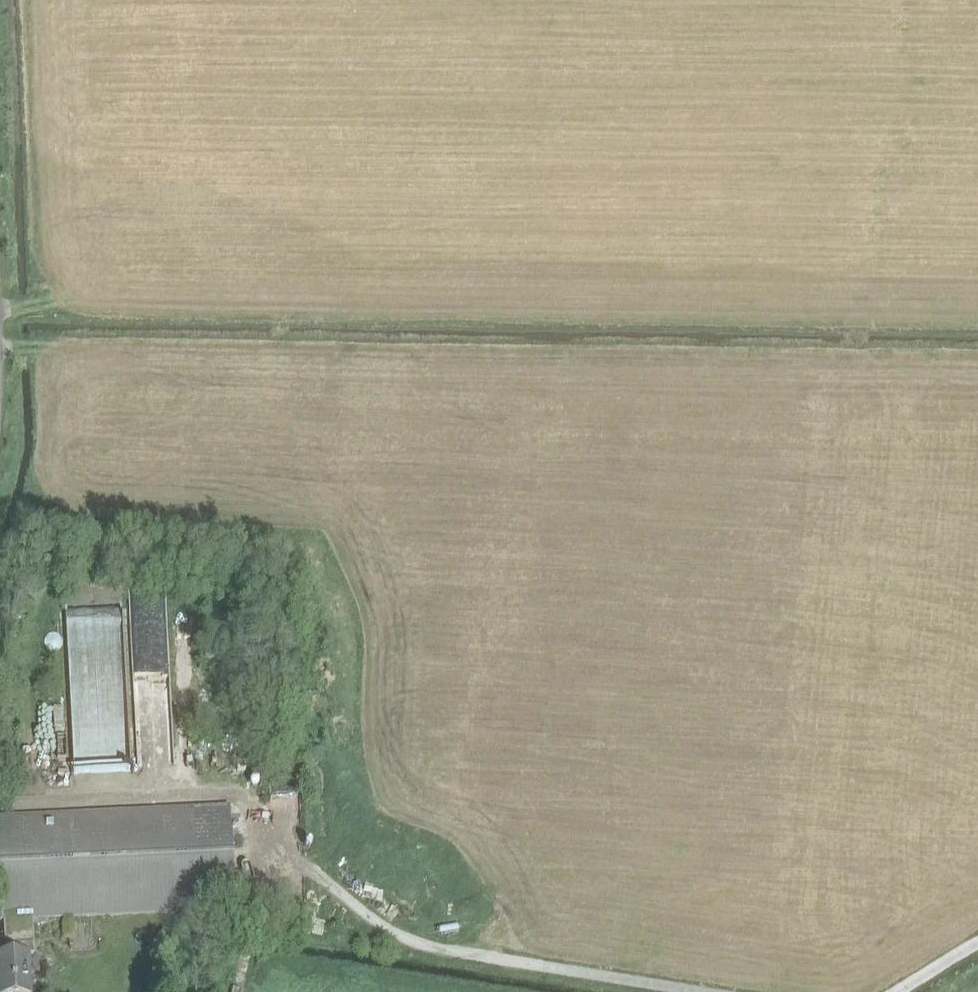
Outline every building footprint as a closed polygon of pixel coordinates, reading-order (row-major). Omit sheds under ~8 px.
[(125,643),(124,605),(69,606),(71,644),(125,643)] [(164,606),(156,684),(191,687),(199,609),(164,606)] [(0,773),(0,790),(9,789),(9,773),(0,773)] [(28,954),(33,953),(31,918),(233,908),(228,805),(0,817),(0,920),(3,920),(5,954),(0,954),(0,991),(29,991),(28,954)]
